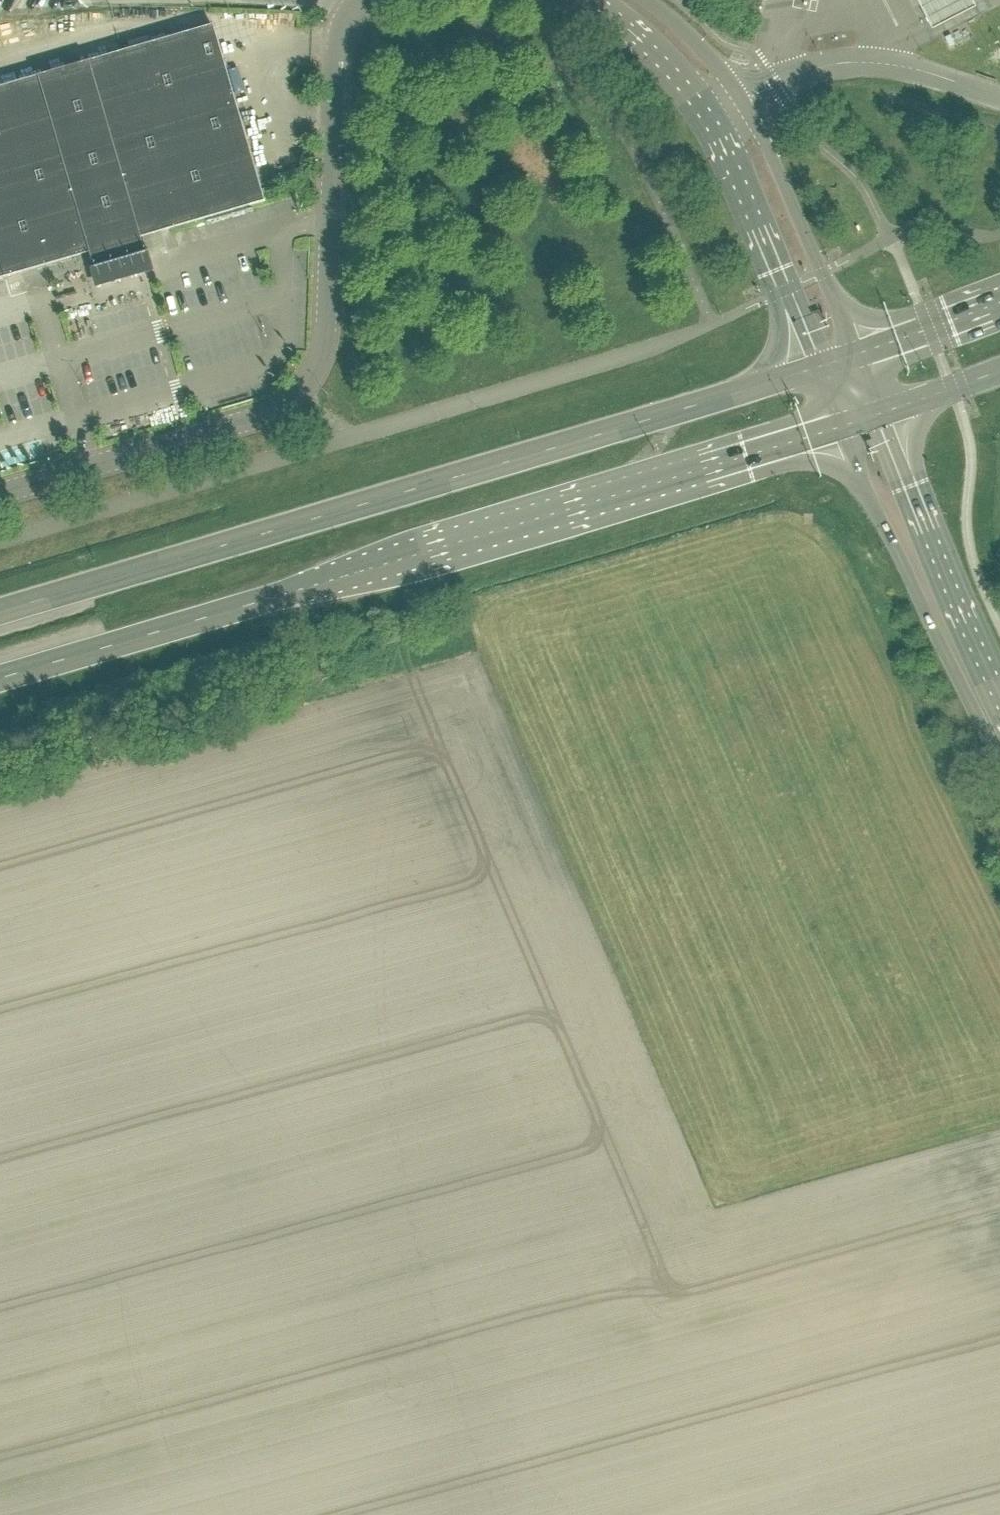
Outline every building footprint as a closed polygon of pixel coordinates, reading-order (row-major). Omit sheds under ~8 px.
[(934,31),(979,8),(975,0),(918,0),(934,31)] [(142,248),(139,238),(263,202),(212,26),(0,88),(0,279),(88,253),(91,263),(97,283),(142,270),(148,268),(142,248)] [(550,526),(524,534),(526,541),(552,533),(550,526)]
